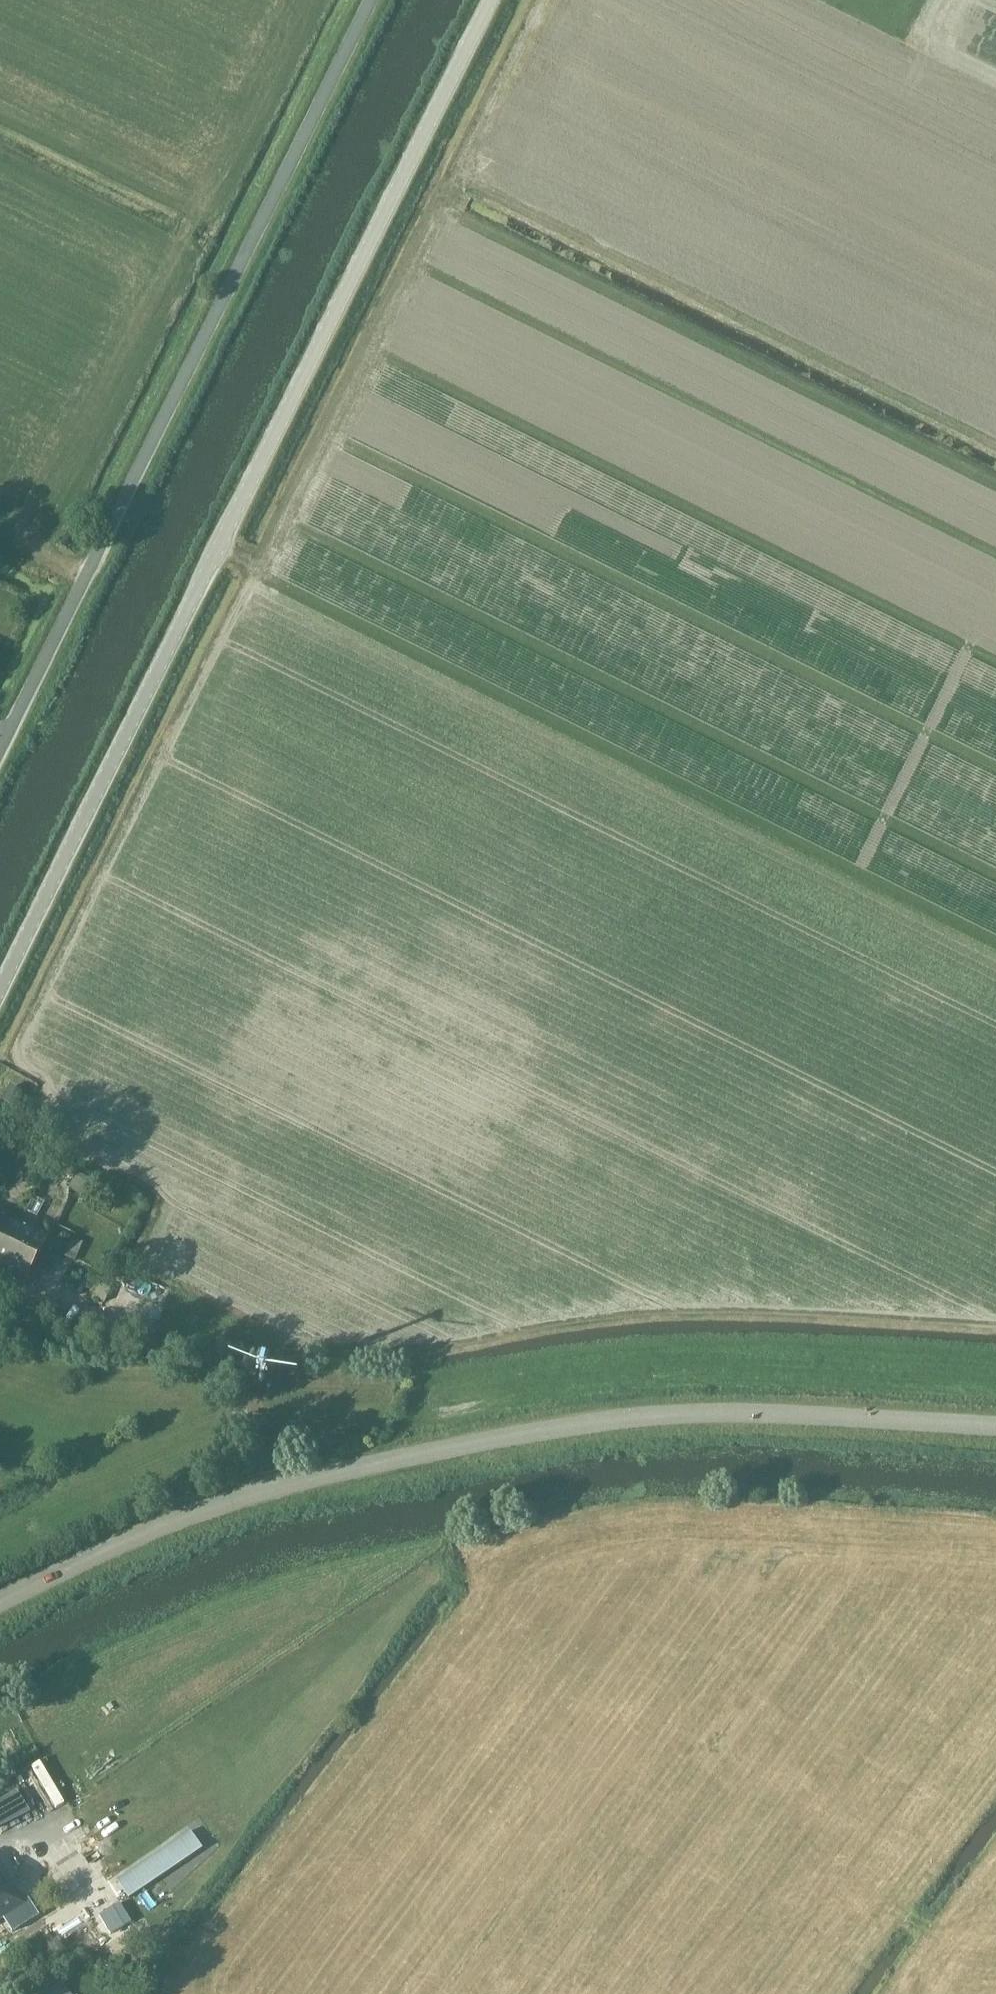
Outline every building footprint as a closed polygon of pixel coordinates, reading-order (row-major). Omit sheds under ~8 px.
[(13,1109),(21,1094),(10,1089),(3,1104),(13,1109)] [(83,1196),(91,1180),(77,1172),(68,1188),(83,1196)] [(0,1211),(0,1274),(24,1286),(44,1246),(73,1260),(82,1243),(70,1238),(66,1245),(49,1236),(0,1211)] [(119,1270),(114,1282),(123,1287),(128,1275),(119,1270)] [(16,1792),(0,1801),(0,1827),(29,1813),(16,1792)] [(189,1832),(126,1875),(116,1882),(128,1900),(202,1850),(189,1832)] [(4,1916),(13,1931),(38,1915),(29,1900),(25,1902),(1,1865),(0,1866),(0,1919),(4,1916)] [(37,1991),(33,1993),(80,1993),(76,1988),(69,1992),(57,1976),(37,1991)]
